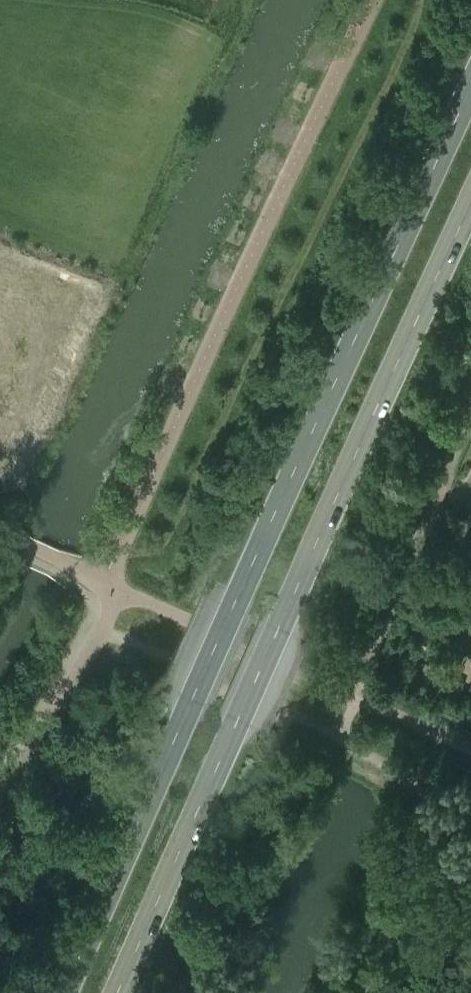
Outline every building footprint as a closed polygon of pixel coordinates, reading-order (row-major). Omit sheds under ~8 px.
[(460,678),(445,671),(440,683),(454,690),(460,678)]
